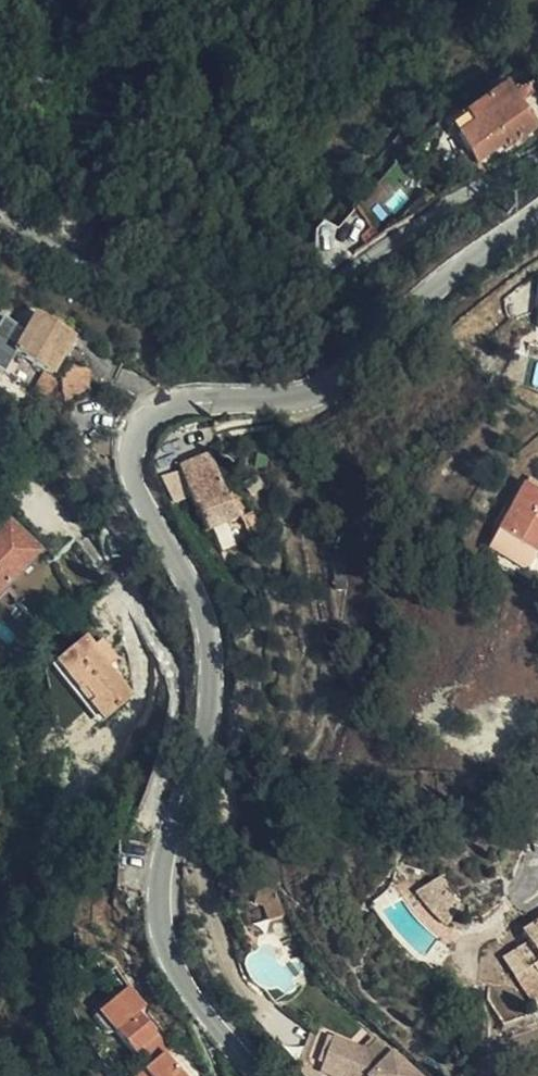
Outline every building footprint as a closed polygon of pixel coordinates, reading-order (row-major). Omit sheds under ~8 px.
[(445,128),(454,139),(480,120),(470,111),(445,128)] [(474,168),(508,142),(505,141),(480,120),(454,139),(464,152),(457,157),(465,167),(471,163),(474,168)] [(397,194),(408,185),(404,178),(392,188),(397,194)] [(353,255),(382,236),(374,224),(346,244),(353,255)] [(48,378),(70,340),(34,318),(24,335),(0,322),(0,376),(11,357),(42,374),(48,378)] [(86,393),(84,373),(57,374),(62,406),(86,393)] [(54,381),(48,378),(42,374),(30,394),(42,401),(54,381)] [(179,473),(183,484),(213,471),(208,461),(179,473)] [(213,471),(183,484),(195,511),(197,511),(207,535),(239,520),(225,499),(213,471)] [(537,551),(537,497),(523,489),(483,560),(503,572),(518,545),(535,555),(537,551)] [(0,529),(0,592),(39,552),(8,520),(0,529)] [(101,656),(110,648),(101,638),(92,646),(83,636),(53,663),(104,722),(132,697),(107,669),(110,666),(101,656)] [(119,659),(110,648),(101,656),(110,666),(119,659)] [(527,841),(537,845),(537,818),(534,817),(527,841)] [(446,928),(462,901),(441,880),(414,896),(429,914),(446,928)] [(282,920),(282,912),(274,894),(258,894),(254,909),(264,910),(270,924),(282,920)] [(537,979),(537,927),(523,936),(527,945),(502,961),(517,983),(534,972),(537,979)] [(534,972),(517,983),(534,1008),(537,1005),(537,979),(534,972)] [(136,1015),(113,1035),(130,1056),(137,1051),(149,1065),(137,1075),(179,1075),(163,1057),(169,1051),(136,1015)] [(333,1040),(318,1035),(308,1062),(310,1069),(317,1075),(338,1075),(322,1069),(333,1040)] [(342,1043),(333,1040),(322,1069),(338,1075),(372,1075),(342,1043)] [(378,1040),(368,1052),(342,1043),(372,1075),(418,1075),(378,1040)]
